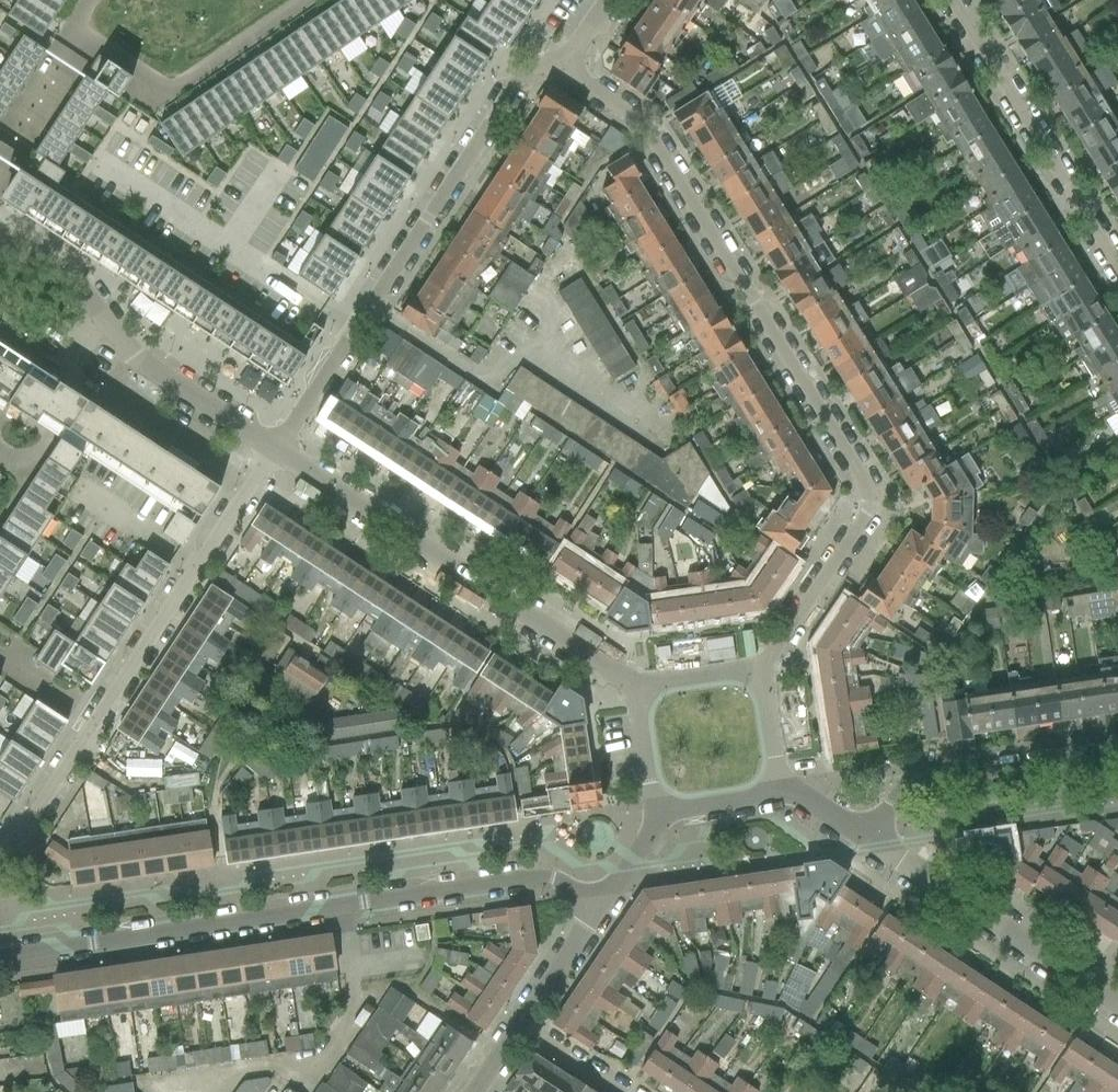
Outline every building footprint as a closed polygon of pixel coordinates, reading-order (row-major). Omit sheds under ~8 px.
[(7,15),(8,16),(41,37),(54,17),(53,17),(27,0),(17,0),(7,15)] [(53,17),(54,17),(65,0),(27,0),(53,17)] [(336,3),(359,36),(378,23),(378,22),(363,0),(340,0),(336,3)] [(378,22),(378,23),(398,9),(392,0),(363,0),(378,22)] [(398,9),(411,0),(392,0),(398,9)] [(488,3),(521,25),(522,25),(535,6),(534,5),(526,0),(490,0),(488,3)] [(642,16),(680,42),(686,34),(682,31),(689,22),(657,0),(653,0),(642,16)] [(689,22),(697,11),(700,13),(705,6),(696,0),(657,0),(689,22)] [(705,6),(705,5),(718,14),(728,0),(696,0),(705,6)] [(759,8),(760,9),(765,0),(747,0),(759,8)] [(773,0),(771,0),(765,7),(773,19),(781,13),(773,0)] [(781,13),(784,19),(795,12),(788,0),(773,0),(781,13)] [(858,24),(870,42),(879,37),(884,34),(918,12),(910,0),(897,0),(868,18),(858,24)] [(868,18),(897,0),(863,0),(867,7),(863,10),(868,18)] [(1004,17),(1031,0),(993,0),(1004,17)] [(1002,18),(1015,40),(1049,19),(1048,16),(1052,13),(1060,8),(1055,0),(1031,0),(1004,17),(1002,18)] [(336,3),(316,16),(339,50),(348,62),(367,49),(358,36),(359,36),(336,3)] [(488,4),(475,22),(500,39),(499,41),(508,47),(522,25),(521,25),(488,3),(488,4)] [(879,37),(870,42),(881,61),(890,55),(929,30),(918,12),(884,34),(879,37)] [(426,20),(435,26),(437,27),(442,20),(440,19),(431,13),(426,20)] [(316,17),(297,30),(319,63),(339,50),(339,49),(316,16),(316,17)] [(642,16),(629,34),(664,58),(672,47),(675,49),(680,42),(642,16)] [(466,17),(453,37),(486,58),(487,59),(499,41),(500,39),(475,22),(466,17)] [(1029,62),(1031,60),(1065,39),(1064,37),(1061,38),(1056,29),(1060,26),(1055,17),(1050,20),(1049,19),(1015,40),(1029,62)] [(404,18),(399,25),(400,25),(410,32),(415,25),(414,25),(405,18),(404,18)] [(776,24),(784,37),(793,32),(786,18),(784,19),(776,24)] [(426,20),(421,28),(431,34),(432,35),(437,27),(435,26),(426,20)] [(8,37),(13,29),(3,22),(0,27),(0,32),(8,37)] [(399,25),(395,32),(395,33),(405,39),(406,40),(410,32),(400,25),(399,25)] [(780,40),(771,26),(762,31),(771,46),(780,40)] [(296,30),(277,43),(279,46),(299,76),(300,76),(319,63),(297,30),(296,30)] [(929,30),(890,55),(895,63),(902,73),(906,70),(908,69),(911,67),(941,48),(929,30)] [(1064,39),(1031,60),(1042,79),(1081,55),(1088,50),(1075,30),(1064,37),(1065,39),(1064,39)] [(629,34),(617,52),(619,54),(655,78),(661,70),(657,67),(664,58),(629,34)] [(23,36),(10,55),(32,70),(33,70),(45,50),(23,36)] [(453,37),(440,57),(473,78),(474,79),(487,59),(486,58),(453,37)] [(799,42),(790,47),(800,62),(808,56),(799,42)] [(257,57),(266,70),(280,89),(280,90),(300,76),(299,76),(279,46),(277,43),(257,57)] [(759,43),(744,52),(750,60),(764,51),(759,43)] [(794,63),(783,45),(772,52),(784,69),(794,63)] [(902,73),(899,75),(911,94),(916,91),(920,89),(922,90),(956,69),(942,47),(941,48),(911,67),(908,69),(906,70),(902,73)] [(400,60),(410,66),(411,67),(416,60),(414,58),(405,52),(400,60)] [(655,78),(619,54),(617,56),(620,58),(609,74),(650,102),(656,94),(648,88),(655,78)] [(19,89),(20,89),(33,70),(32,70),(10,55),(0,70),(0,76),(19,89)] [(85,75),(84,76),(107,90),(118,97),(119,97),(132,76),(108,62),(98,55),(85,75)] [(1042,79),(1054,97),(1088,76),(1081,65),(1085,62),(1081,55),(1042,79)] [(808,56),(800,62),(808,75),(816,69),(808,56)] [(238,70),(260,103),(280,90),(280,89),(266,70),(257,57),(238,70)] [(378,57),(373,65),(374,65),(384,72),(389,65),(388,64),(379,58),(378,57)] [(440,57),(427,76),(460,98),(461,99),(474,79),(473,78),(440,57)] [(732,59),(717,68),(718,69),(723,76),(737,68),(732,59)] [(400,60),(396,67),(405,73),(407,74),(411,67),(410,66),(400,60)] [(373,65),(369,72),(379,79),(380,79),(384,72),(374,65),(373,65)] [(1088,76),(1054,97),(1065,116),(1104,92),(1111,88),(1117,84),(1112,75),(1106,65),(1088,76)] [(797,67),(788,73),(797,86),(805,80),(797,67)] [(717,69),(716,68),(704,76),(709,85),(722,76),(717,69)] [(916,124),(933,114),(968,92),(969,91),(956,69),(922,90),(924,94),(904,106),(916,124)] [(218,83),(218,84),(240,116),(241,117),(260,103),(238,70),(218,83)] [(7,109),(20,89),(19,89),(0,76),(0,104),(7,109)] [(84,76),(72,95),(94,109),(94,110),(97,106),(107,91),(107,90),(84,76)] [(427,76),(414,96),(447,118),(448,119),(461,99),(460,98),(427,76)] [(813,83),(822,98),(831,93),(822,78),(813,83)] [(805,80),(797,86),(806,100),(814,95),(805,80)] [(199,97),(198,97),(220,130),(221,131),(241,117),(240,116),(218,84),(212,88),(199,97)] [(675,120),(671,122),(678,134),(682,131),(683,132),(686,130),(720,109),(721,109),(731,102),(720,84),(710,91),(699,97),(690,103),(686,105),(672,114),(675,120)] [(692,85),(677,94),(680,95),(686,105),(690,103),(699,97),(692,85)] [(538,104),(538,105),(575,130),(575,129),(572,127),(575,122),(578,125),(587,112),(549,88),(545,94),(542,91),(535,102),(538,104)] [(374,99),(384,105),(385,107),(390,99),(388,98),(379,92),(374,99)] [(935,126),(941,135),(979,111),(968,92),(933,114),(940,124),(935,126)] [(1065,116),(1077,135),(1111,113),(1104,103),(1109,100),(1104,92),(1065,116)] [(355,93),(350,101),(360,107),(361,108),(366,101),(365,100),(355,94),(355,93)] [(822,98),(834,117),(843,111),(831,93),(822,98)] [(677,94),(664,102),(672,114),(686,105),(680,95),(677,94)] [(72,95),(59,114),(82,129),(91,115),(92,114),(95,110),(94,110),(94,109),(72,95)] [(414,97),(401,116),(434,138),(435,138),(448,119),(447,118),(414,96),(414,97)] [(179,110),(179,111),(201,143),(201,144),(221,131),(220,130),(198,97),(179,110)] [(374,99),(370,107),(379,113),(381,114),(385,107),(384,105),(374,99)] [(350,101),(345,108),(346,108),(356,115),(361,108),(360,107),(350,101)] [(819,103),(810,108),(818,121),(827,116),(819,103)] [(541,109),(530,125),(567,150),(572,142),(568,139),(575,130),(538,105),(537,106),(541,109)] [(92,114),(91,115),(101,121),(106,113),(97,106),(95,110),(92,114)] [(687,131),(697,148),(735,124),(731,117),(727,119),(721,109),(683,132),(683,133),(687,131)] [(179,111),(159,124),(181,157),(182,157),(201,144),(201,143),(179,111)] [(834,117),(845,135),(854,130),(843,111),(834,117)] [(950,140),(957,151),(991,129),(979,111),(941,135),(945,143),(950,140)] [(101,121),(111,127),(114,123),(116,119),(115,118),(106,113),(101,121)] [(1088,153),(1117,135),(1117,122),(1117,123),(1111,113),(1077,135),(1088,153)] [(47,133),(69,148),(70,148),(73,144),(81,130),(82,129),(59,114),(47,133)] [(328,116),(323,124),(332,130),(333,130),(338,122),(334,119),(328,116)] [(388,136),(421,158),(422,158),(435,138),(434,138),(401,116),(401,117),(388,136)] [(827,116),(818,121),(828,135),(836,130),(827,116)] [(303,119),(298,126),(309,133),(313,126),(303,119)] [(338,122),(333,130),(334,131),(342,136),(343,137),(348,129),(338,122)] [(318,132),(327,137),(328,138),(333,130),(332,130),(323,124),(318,132)] [(697,148),(708,165),(742,144),(737,135),(740,132),(735,124),(697,148)] [(530,125),(518,143),(552,165),(558,155),(561,158),(567,150),(530,125)] [(298,126),(294,133),(304,140),(309,133),(298,126)] [(609,127),(597,144),(611,154),(627,143),(623,136),(609,127)] [(959,164),(964,172),(1002,148),(991,129),(957,151),(963,161),(959,164)] [(328,138),(337,144),(343,137),(342,136),(334,131),(333,130),(328,138)] [(313,139),(322,145),(323,146),(328,138),(327,137),(318,132),(313,139)] [(349,139),(348,139),(358,145),(359,146),(364,139),(362,138),(353,132),(349,139)] [(47,133),(35,153),(37,154),(40,156),(57,168),(67,152),(70,148),(69,148),(47,133)] [(839,134),(830,140),(831,141),(841,158),(850,152),(839,136),(839,134)] [(857,135),(848,140),(857,155),(860,160),(869,154),(866,149),(857,135)] [(1100,172),(1117,160),(1117,135),(1088,153),(1100,172)] [(146,143),(157,150),(162,143),(160,141),(153,137),(151,136),(146,143)] [(375,156),(408,178),(409,178),(422,158),(421,158),(388,136),(375,156)] [(323,146),(331,152),(332,152),(337,144),(328,138),(323,146)] [(308,147),(317,153),(318,154),(318,153),(323,146),(322,145),(313,139),(308,147)] [(348,139),(344,146),(353,152),(355,153),(359,146),(358,145),(348,139)] [(591,154),(586,162),(595,168),(599,162),(611,154),(597,144),(590,139),(583,149),(591,154)] [(162,143),(157,150),(168,157),(173,150),(162,143)] [(518,143),(507,160),(544,184),(549,176),(546,174),(552,165),(518,143)] [(67,152),(77,158),(82,150),(73,144),(70,148),(67,152)] [(708,165),(719,183),(757,159),(753,152),(749,154),(742,144),(708,165)] [(286,145),(281,152),(291,159),(292,159),(297,152),(296,151),(286,145)] [(318,153),(318,154),(326,159),(327,160),(332,152),(331,152),(323,146),(318,153)] [(303,155),(312,161),(313,161),(318,154),(317,153),(308,147),(303,155)] [(973,178),(980,188),(1014,167),(1002,148),(964,172),(969,180),(973,178)] [(77,158),(86,165),(92,156),(82,150),(77,158)] [(757,159),(719,183),(730,201),(764,179),(765,180),(781,170),(782,169),(771,151),(770,151),(757,159)] [(281,152),(276,160),(287,167),(292,159),(291,159),(281,152)] [(850,152),(841,158),(850,171),(858,166),(850,152)] [(2,201),(24,216),(29,208),(195,317),(190,324),(191,325),(192,324),(209,336),(209,337),(210,337),(228,348),(228,349),(227,349),(229,350),(229,349),(247,360),(246,361),(247,362),(248,361),(265,373),(266,374),(266,373),(284,385),(285,387),(310,349),(323,330),(313,324),(312,323),(300,342),(300,343),(69,192),(58,185),(58,184),(65,173),(57,168),(40,156),(37,154),(30,165),(27,164),(22,171),(21,171),(20,170),(19,172),(20,173),(21,173),(2,201)] [(313,161),(321,167),(322,168),(327,160),(326,159),(318,154),(313,161)] [(298,162),(298,163),(307,168),(307,169),(308,169),(313,161),(312,161),(303,155),(298,162)] [(362,176),(395,198),(396,198),(409,178),(408,178),(375,156),(362,176)] [(600,190),(609,206),(639,187),(634,178),(638,176),(634,169),(637,167),(630,156),(627,159),(626,157),(605,169),(613,182),(600,190)] [(871,159),(864,163),(872,177),(880,173),(871,159)] [(507,160),(496,178),(529,199),(535,190),(538,192),(544,184),(507,160)] [(1100,172),(1111,190),(1117,186),(1117,160),(1100,172)] [(308,169),(307,169),(316,175),(317,175),(322,168),(321,167),(313,161),(308,169)] [(595,168),(586,162),(576,176),(585,182),(595,168)] [(293,170),(302,177),(303,177),(307,169),(307,168),(298,163),(293,170)] [(215,167),(210,174),(211,175),(220,181),(221,182),(226,174),(225,174),(215,167)] [(982,201),(987,209),(1025,185),(1014,167),(980,188),(986,198),(982,201)] [(303,177),(302,177),(312,183),(317,175),(316,175),(307,169),(303,177)] [(764,179),(730,201),(741,218),(779,195),(780,196),(792,188),(781,170),(765,180),(764,179)] [(323,178),(323,179),(332,184),(334,186),(338,178),(337,177),(327,171),(323,178)] [(859,176),(854,179),(863,193),(872,188),(863,173),(859,176)] [(880,173),(872,177),(881,192),(889,187),(880,173)] [(210,174),(205,182),(216,189),(221,182),(220,181),(211,175),(210,174)] [(349,196),(382,218),(383,218),(396,198),(395,198),(362,176),(349,196)] [(496,178),(484,195),(517,217),(521,219),(527,223),(539,206),(529,199),(496,178)] [(323,179),(318,186),(327,192),(329,193),(334,186),(332,184),(323,179)] [(572,184),(563,197),(571,203),(580,189),(572,184)] [(987,209),(978,214),(990,233),(992,232),(1037,204),(1025,185),(987,209)] [(611,217),(616,226),(650,204),(639,187),(609,206),(602,210),(607,219),(611,217)] [(872,188),(863,193),(871,206),(881,200),(872,188)] [(484,195),(473,212),(506,234),(512,225),(515,227),(521,219),(517,217),(484,195)] [(741,218),(752,236),(786,214),(781,205),(784,203),(780,196),(779,195),(741,218)] [(886,201),(895,215),(904,209),(895,195),(886,201)] [(336,215),(336,216),(369,238),(383,218),(382,218),(349,196),(336,215)] [(563,197),(552,215),(560,220),(571,203),(563,197)] [(624,245),(661,222),(650,204),(616,226),(622,235),(619,238),(624,245)] [(1037,204),(992,232),(1004,250),(1010,246),(1048,222),(1037,204)] [(883,206),(874,212),(885,228),(885,229),(894,223),(883,206)] [(568,218),(562,227),(575,248),(583,242),(574,228),(590,218),(584,208),(568,218)] [(904,209),(895,215),(904,229),(913,224),(904,209)] [(297,218),(306,224),(308,225),(312,218),(311,217),(301,211),(297,218)] [(473,212),(461,230),(498,254),(504,246),(508,240),(503,237),(506,234),(473,212)] [(752,236),(763,253),(813,222),(809,215),(793,225),(786,214),(752,236)] [(552,215),(541,231),(550,236),(549,238),(557,243),(561,236),(555,227),(560,220),(552,215)] [(323,235),(323,236),(356,258),(369,238),(336,216),(323,235)] [(297,218),(292,225),(301,232),(303,233),(308,225),(306,224),(297,218)] [(633,252),(638,261),(672,239),(661,222),(624,245),(629,255),(633,252)] [(813,222),(763,253),(774,271),(810,248),(821,241),(816,233),(819,231),(813,222)] [(1019,252),(1026,262),(1060,241),(1048,222),(1010,246),(1015,255),(1019,252)] [(897,228),(889,233),(900,251),(908,246),(897,228)] [(461,230),(450,247),(483,269),(489,259),(493,262),(498,254),(461,230)] [(909,238),(918,252),(927,246),(918,232),(909,238)] [(310,255),(310,256),(343,278),(356,258),(323,236),(310,255)] [(549,238),(540,251),(543,253),(548,256),(557,243),(549,238)] [(641,273),(645,281),(683,257),(672,239),(638,261),(645,271),(641,273)] [(774,271),(772,272),(785,291),(786,293),(820,272),(818,270),(822,267),(833,260),(821,241),(810,248),(774,271)] [(1015,269),(1027,287),(1072,260),(1060,241),(1026,262),(1015,269)] [(927,246),(918,252),(927,266),(936,261),(927,246)] [(450,247),(438,264),(475,289),(480,281),(476,279),(483,269),(450,247)] [(588,250),(579,256),(588,269),(597,264),(588,250)] [(910,250),(902,255),(911,270),(919,265),(910,250)] [(270,259),(281,266),(286,258),(284,258),(275,252),(270,259)] [(297,276),(330,298),(343,278),(310,256),(297,276)] [(655,287),(660,296),(694,275),(683,257),(645,281),(651,290),(655,287)] [(535,259),(526,272),(534,278),(543,264),(538,260),(535,259)] [(1027,287),(1038,306),(1049,300),(1083,278),(1072,260),(1027,287)] [(510,262),(499,279),(523,295),(534,278),(526,272),(510,262)] [(438,264),(427,282),(460,304),(467,308),(479,291),(475,289),(438,264)] [(597,264),(588,269),(597,283),(605,277),(597,264)] [(820,272),(786,293),(787,295),(799,315),(801,314),(835,292),(834,291),(848,282),(843,273),(838,265),(822,275),(820,272)] [(911,270),(893,281),(902,296),(904,298),(908,295),(925,284),(923,280),(925,273),(919,265),(911,270)] [(932,275),(941,289),(950,283),(941,270),(932,275)] [(663,308),(667,316),(705,292),(694,275),(660,296),(667,306),(663,308)] [(556,292),(563,303),(586,289),(579,278),(556,292)] [(1038,306),(1037,307),(1049,325),(1051,324),(1095,297),(1083,278),(1049,300),(1038,306)] [(499,279),(488,296),(511,312),(523,295),(499,279)] [(413,296),(412,297),(453,324),(458,316),(454,313),(460,304),(427,282),(416,298),(413,296)] [(950,283),(941,289),(950,303),(959,298),(950,283)] [(925,284),(908,295),(918,312),(941,298),(934,287),(926,286),(925,284)] [(609,285),(601,290),(609,304),(618,298),(609,285)] [(563,303),(570,314),(593,300),(586,289),(563,303)] [(677,323),(682,331),(716,310),(705,292),(667,316),(673,325),(677,323)] [(801,314),(812,331),(850,307),(844,299),(841,301),(835,292),(801,314)] [(453,324),(412,297),(412,298),(408,295),(400,306),(404,309),(400,315),(456,352),(462,342),(451,335),(456,326),(453,324)] [(1063,343),(1072,337),(1106,315),(1095,297),(1051,324),(1063,343)] [(618,298),(609,304),(618,318),(627,313),(618,298)] [(941,298),(933,303),(941,318),(950,313),(941,298)] [(570,314),(577,325),(600,311),(593,300),(570,314)] [(850,307),(812,331),(823,349),(857,328),(856,327),(868,320),(857,302),(850,307)] [(955,312),(964,326),(973,321),(964,307),(955,312)] [(695,350),(696,352),(731,330),(718,309),(716,310),(682,331),(683,333),(685,332),(691,340),(686,343),(692,351),(695,350)] [(577,325),(584,336),(607,322),(600,311),(577,325)] [(1075,350),(1079,358),(1117,334),(1106,315),(1072,337),(1079,348),(1075,350)] [(623,325),(631,339),(640,334),(632,320),(623,325)] [(955,320),(946,326),(954,340),(963,335),(955,320)] [(973,321),(964,326),(973,341),(982,335),(973,321)] [(584,336),(591,347),(614,333),(607,322),(584,336)] [(375,337),(369,346),(389,359),(395,350),(401,340),(382,327),(375,337)] [(823,349),(833,366),(872,343),(866,334),(862,336),(857,328),(823,349)] [(708,372),(709,374),(742,352),(744,351),(731,330),(696,352),(698,354),(695,356),(700,364),(704,362),(710,371),(708,372)] [(591,347),(598,359),(620,345),(614,333),(591,347)] [(640,334),(631,339),(640,354),(649,348),(640,334)] [(1095,374),(1117,360),(1117,335),(1117,334),(1079,358),(1091,376),(1095,374)] [(963,335),(954,340),(962,353),(971,348),(963,335)] [(833,366),(844,384),(878,363),(890,355),(879,338),(872,343),(833,366)] [(389,359),(385,365),(395,372),(406,379),(423,353),(402,339),(401,340),(395,350),(389,359)] [(0,343),(0,399),(15,409),(53,434),(60,438),(66,429),(70,422),(80,407),(79,400),(78,400),(80,396),(66,387),(0,343)] [(979,350),(987,363),(996,358),(988,344),(979,350)] [(598,359),(605,370),(627,356),(620,345),(598,359)] [(477,346),(468,360),(477,365),(486,351),(477,346)] [(710,385),(716,393),(753,370),(742,352),(709,374),(714,382),(710,385)] [(423,353),(406,379),(412,382),(412,383),(422,390),(409,410),(414,413),(427,393),(437,378),(444,367),(423,353)] [(972,356),(965,361),(968,367),(974,376),(976,374),(986,369),(980,360),(976,354),(972,356)] [(627,356),(605,370),(612,381),(634,367),(627,356)] [(654,356),(645,361),(654,376),(663,370),(654,356)] [(996,358),(987,363),(997,378),(1006,373),(996,358)] [(1102,395),(1117,385),(1117,360),(1095,374),(1102,384),(1097,387),(1102,395)] [(844,384),(855,402),(894,378),(903,372),(897,364),(884,372),(878,363),(844,384)] [(444,367),(437,378),(456,390),(463,380),(444,367)] [(519,367),(505,389),(512,394),(516,396),(517,397),(531,375),(519,367)] [(986,369),(976,374),(986,389),(995,384),(986,369)] [(724,399),(730,408),(764,387),(753,370),(716,393),(721,401),(724,399)] [(395,372),(391,380),(401,387),(406,379),(395,372)] [(665,374),(657,380),(666,394),(674,389),(665,374)] [(531,375),(517,397),(527,403),(527,404),(542,382),(531,375)] [(855,402),(866,419),(900,398),(894,388),(898,386),(894,378),(855,402)] [(406,379),(401,387),(407,390),(412,383),(412,382),(406,379)] [(347,380),(322,418),(343,432),(368,393),(369,391),(359,384),(357,386),(347,380)] [(456,390),(446,405),(456,412),(466,419),(469,414),(483,393),(463,380),(456,390)] [(1002,387),(1011,400),(1020,395),(1011,381),(1002,387)] [(542,382),(527,404),(531,406),(538,411),(553,389),(542,382)] [(1093,401),(1098,409),(1103,406),(1110,416),(1116,412),(1117,411),(1117,385),(1102,395),(1093,401)] [(732,420),(737,428),(775,405),(764,387),(730,408),(736,417),(732,420)] [(483,393),(469,414),(471,414),(490,427),(512,394),(505,389),(496,402),(484,394),(483,393)] [(553,389),(538,411),(548,418),(549,418),(563,396),(553,389)] [(667,398),(678,416),(689,409),(682,397),(684,395),(681,390),(667,398)] [(999,391),(990,396),(999,410),(1008,405),(999,391)] [(343,432),(363,445),(385,411),(375,405),(379,400),(368,393),(343,432)] [(1020,395),(1011,400),(1020,415),(1029,410),(1020,395)] [(79,400),(80,407),(70,422),(66,429),(60,438),(46,458),(69,473),(82,453),(77,449),(83,440),(96,449),(181,504),(201,517),(220,487),(81,396),(80,396),(78,400),(79,400)] [(563,396),(549,418),(559,425),(574,403),(563,396)] [(866,419),(877,437),(916,413),(910,405),(906,407),(900,398),(866,419)] [(574,403),(559,425),(570,432),(585,410),(574,403)] [(746,434),(752,443),(786,422),(775,405),(737,428),(742,436),(746,434)] [(877,437),(888,454),(923,433),(939,423),(928,405),(916,413),(877,437)] [(1008,405),(999,410),(1006,423),(1007,424),(1016,419),(1015,418),(1008,405)] [(585,410),(570,432),(581,439),(595,417),(585,410)] [(363,445),(383,458),(408,419),(399,413),(395,418),(385,411),(363,445)] [(689,411),(679,417),(686,429),(696,423),(689,411)] [(456,412),(438,439),(448,446),(466,419),(456,412)] [(527,427),(542,436),(549,425),(534,416),(527,427)] [(595,417),(581,439),(591,446),(606,424),(595,417)] [(1027,423),(1026,424),(1034,437),(1043,432),(1035,418),(1027,423)] [(383,458),(403,471),(422,443),(413,437),(419,427),(408,419),(383,458)] [(754,455),(744,461),(750,471),(760,465),(759,463),(797,440),(786,422),(752,443),(758,453),(754,455)] [(1019,423),(1006,431),(1018,451),(1031,442),(1019,423)] [(606,424),(591,446),(602,453),(616,431),(606,424)] [(549,425),(542,436),(557,445),(564,435),(549,425)] [(616,431),(602,453),(613,460),(627,438),(616,431)] [(691,437),(700,452),(709,446),(700,431),(691,437)] [(1043,432),(1034,437),(1043,452),(1052,447),(1043,432)] [(888,454),(899,472),(938,448),(933,440),(929,443),(923,433),(888,454)] [(403,471),(423,485),(448,446),(438,439),(435,444),(425,438),(422,443),(403,471)] [(627,438),(613,460),(623,467),(638,445),(627,438)] [(770,457),(759,463),(760,465),(767,460),(770,458),(781,475),(790,470),(802,490),(821,478),(797,440),(770,457)] [(576,442),(569,454),(582,462),(589,451),(576,442)] [(659,459),(645,481),(686,509),(692,500),(708,475),(688,444),(661,461),(659,459)] [(638,445),(623,467),(634,474),(648,452),(638,445)] [(423,485),(443,498),(463,468),(453,462),(459,453),(448,446),(423,485)] [(938,448),(899,472),(911,490),(920,485),(945,469),(944,467),(941,463),(939,460),(943,457),(938,448)] [(589,451),(582,462),(597,471),(604,460),(589,451)] [(648,452),(634,474),(636,476),(645,481),(659,459),(648,452)] [(945,469),(920,485),(920,486),(922,485),(931,500),(931,502),(951,502),(951,498),(971,499),(971,490),(971,489),(975,489),(981,485),(975,474),(978,472),(968,455),(955,463),(945,469)] [(1048,460),(1058,475),(1066,470),(1057,455),(1048,460)] [(34,477),(57,492),(69,473),(46,458),(34,477)] [(1042,459),(1030,466),(1040,483),(1053,476),(1042,459)] [(443,498),(463,511),(489,472),(478,465),(472,474),(463,468),(443,498)] [(723,467),(715,473),(723,486),(732,481),(723,467)] [(612,468),(606,479),(622,489),(629,478),(612,468)] [(463,511),(483,524),(503,495),(494,489),(500,480),(489,472),(463,511)] [(1060,479),(1069,494),(1078,488),(1068,474),(1060,479)] [(708,475),(692,500),(711,512),(721,519),(728,508),(708,475)] [(23,496),(45,510),(57,492),(34,477),(22,495),(23,496)] [(629,478),(622,489),(628,493),(635,497),(641,486),(634,482),(629,478)] [(732,481),(723,486),(729,495),(743,486),(737,478),(732,481)] [(770,510),(769,511),(802,534),(803,533),(800,531),(828,490),(821,478),(802,490),(795,503),(785,496),(774,512),(770,510)] [(744,490),(730,499),(735,507),(737,506),(744,502),(749,499),(744,490)] [(483,524),(503,537),(529,499),(518,492),(512,501),(503,495),(483,524)] [(653,494),(644,508),(649,511),(654,515),(663,501),(658,497),(653,494)] [(9,516),(39,536),(40,536),(53,517),(53,516),(45,510),(23,496),(22,495),(9,516)] [(931,521),(930,521),(950,522),(950,527),(970,527),(971,499),(951,498),(951,502),(931,502),(931,521)] [(1084,498),(1075,503),(1084,518),(1093,513),(1084,498)] [(529,499),(503,537),(524,551),(535,533),(543,521),(534,515),(540,506),(529,499)] [(692,500),(686,509),(692,512),(705,521),(711,512),(692,500)] [(737,506),(735,507),(742,517),(750,512),(749,510),(744,502),(737,506)] [(255,543),(264,549),(272,537),(273,537),(285,519),(264,506),(239,544),(250,552),(255,543)] [(1028,506),(1018,521),(1027,527),(1037,513),(1028,506)] [(644,508),(635,522),(640,525),(645,528),(654,515),(649,511),(644,508)] [(672,508),(663,521),(669,524),(674,528),(683,515),(678,511),(672,508)] [(802,534),(769,511),(763,520),(760,518),(755,527),(791,552),(794,546),(798,548),(806,538),(802,535),(802,534)] [(711,512),(705,521),(715,528),(721,519),(711,512)] [(1093,513),(1084,518),(1094,534),(1103,528),(1093,513)] [(175,514),(162,533),(182,546),(195,526),(175,514)] [(585,514),(550,568),(570,581),(571,582),(591,551),(596,542),(598,536),(590,532),(596,522),(585,514)] [(27,556),(40,536),(39,536),(9,516),(0,529),(0,539),(26,556),(27,556)] [(686,518),(679,528),(694,538),(701,527),(698,525),(686,518)] [(275,556),(285,563),(305,532),(285,519),(273,537),(272,537),(264,549),(259,557),(270,564),(275,556)] [(535,533),(524,551),(544,564),(556,546),(570,526),(559,519),(554,527),(543,521),(535,533)] [(663,521),(655,534),(660,538),(666,541),(674,528),(669,524),(663,521)] [(919,537),(918,538),(942,554),(952,560),(961,566),(968,555),(981,555),(982,535),(969,535),(970,534),(970,527),(950,527),(950,522),(930,521),(921,536),(920,535),(919,537)] [(701,527),(694,538),(707,545),(713,534),(701,527)] [(66,536),(77,544),(82,536),(71,529),(67,535),(66,536)] [(290,578),(300,584),(325,546),(305,532),(285,563),(295,570),(290,578)] [(909,532),(898,549),(935,574),(936,574),(941,567),(936,563),(938,559),(941,555),(942,554),(918,538),(909,532)] [(1097,539),(1107,555),(1116,550),(1105,533),(1097,539)] [(73,551),(77,544),(66,536),(62,544),(73,551)] [(747,545),(741,554),(752,561),(763,569),(781,581),(795,561),(758,536),(751,548),(747,545)] [(13,576),(14,577),(26,585),(39,565),(27,557),(27,556),(26,556),(0,539),(0,568),(13,576)] [(100,548),(89,541),(84,548),(95,555),(100,548)] [(611,608),(604,618),(612,625),(621,628),(628,630),(630,630),(638,631),(648,628),(648,626),(658,624),(651,578),(651,545),(638,545),(637,570),(636,569),(611,608)] [(315,582),(325,589),(345,559),(325,546),(300,584),(309,591),(315,582)] [(95,555),(84,548),(79,555),(90,563),(95,555)] [(591,551),(571,582),(590,594),(592,595),(604,577),(612,565),(617,556),(606,549),(601,557),(591,551)] [(898,549),(886,566),(919,588),(924,580),(930,583),(936,574),(898,549)] [(1107,555),(1117,571),(1117,573),(1117,549),(1116,550),(1107,555)] [(135,569),(134,570),(156,585),(157,584),(169,565),(147,551),(135,569)] [(50,561),(61,568),(61,569),(66,561),(55,554),(51,561),(50,561)] [(330,604),(340,611),(365,572),(345,559),(325,589),(335,596),(330,604)] [(56,576),(61,569),(61,568),(50,561),(46,567),(45,569),(56,576)] [(736,565),(730,575),(751,590),(763,609),(768,601),(781,581),(763,569),(752,561),(745,571),(736,565)] [(604,577),(592,595),(611,608),(636,569),(626,563),(621,571),(612,565),(604,577)] [(125,565),(112,585),(141,604),(143,605),(156,585),(134,570),(135,569),(126,564),(125,565)] [(886,566),(875,583),(905,603),(913,609),(918,601),(912,598),(919,588),(886,566)] [(988,566),(979,580),(986,584),(988,585),(997,571),(988,566)] [(13,576),(0,568),(0,596),(0,597),(14,577),(13,576)] [(51,583),(56,576),(45,569),(40,576),(51,583)] [(712,569),(699,571),(705,617),(729,614),(724,578),(713,580),(712,569)] [(687,584),(676,585),(682,621),(705,617),(699,571),(686,573),(687,584)] [(355,609),(366,616),(386,585),(365,572),(340,611),(350,617),(355,609)] [(68,573),(64,579),(63,580),(74,588),(79,580),(68,573)] [(221,585),(236,594),(242,584),(227,575),(221,585)] [(728,578),(724,578),(729,614),(763,609),(751,590),(730,575),(729,576),(728,578)] [(663,577),(651,578),(658,624),(682,621),(676,585),(665,587),(663,577)] [(863,593),(859,599),(877,611),(892,622),(896,624),(902,615),(898,613),(905,603),(875,583),(871,581),(870,582),(867,579),(859,590),(863,593)] [(69,595),(74,588),(63,580),(58,588),(69,595)] [(974,582),(963,594),(966,596),(975,602),(982,592),(974,582)] [(143,605),(112,585),(99,605),(130,625),(143,605)] [(360,646),(370,653),(406,599),(386,585),(366,616),(376,622),(360,646)] [(211,586),(198,607),(228,626),(234,616),(243,622),(250,612),(211,586)] [(242,598),(256,607),(263,597),(248,587),(242,598)] [(1102,592),(1088,594),(1089,604),(1104,602),(1102,592)] [(1088,594),(1071,597),(1072,607),(1089,604),(1088,594)] [(961,604),(958,609),(966,615),(975,602),(966,596),(966,597),(961,604)] [(33,612),(38,604),(37,604),(27,597),(23,603),(22,605),(33,612)] [(263,597),(256,607),(270,616),(277,606),(263,597)] [(849,597),(835,618),(865,638),(872,628),(880,634),(886,623),(849,597)] [(401,650),(406,642),(426,612),(406,599),(370,653),(380,660),(390,644),(401,650)] [(1058,599),(1042,601),(1043,611),(1060,609),(1058,599)] [(1042,601),(1026,604),(1027,614),(1043,611),(1042,601)] [(47,604),(43,611),(42,612),(53,619),(58,612),(58,611),(47,604)] [(22,605),(18,610),(17,612),(28,619),(33,612),(22,605)] [(86,625),(117,645),(130,625),(99,605),(86,625)] [(1012,606),(996,608),(998,618),(1014,616),(1012,606)] [(198,607),(185,627),(223,652),(230,642),(221,636),(228,626),(198,607)] [(996,608),(980,611),(982,620),(998,618),(996,608)] [(28,619),(17,612),(12,619),(23,627),(28,619)] [(53,619),(42,612),(39,617),(38,619),(49,626),(53,619)] [(410,657),(421,664),(446,625),(426,612),(406,642),(415,648),(410,657)] [(289,614),(282,625),(296,635),(303,623),(289,614)] [(953,617),(944,630),(953,636),(961,623),(953,617)] [(835,618),(815,647),(840,652),(857,650),(865,638),(835,618)] [(303,623),(296,635),(309,644),(317,632),(303,623)] [(104,665),(117,645),(86,625),(74,643),(73,645),(103,664),(104,665)] [(446,625),(421,664),(429,669),(425,677),(436,684),(446,669),(466,638),(446,625)] [(185,627),(171,647),(201,667),(208,657),(216,662),(223,652),(185,627)] [(913,635),(912,636),(922,643),(935,641),(935,639),(934,638),(918,627),(913,635)] [(73,645),(74,643),(54,630),(40,651),(34,661),(55,675),(62,666),(60,664),(73,645)] [(272,636),(255,665),(266,671),(283,643),(272,636)] [(466,638),(446,669),(457,676),(451,684),(461,691),(487,652),(466,638)] [(330,640),(322,651),(336,660),(344,649),(330,640)] [(893,643),(892,647),(925,658),(924,652),(893,643)] [(104,665),(103,664),(73,645),(60,664),(62,666),(91,685),(104,665)] [(171,647),(158,668),(197,693),(203,683),(194,678),(201,667),(171,647)] [(840,652),(815,647),(821,682),(856,677),(854,665),(856,665),(864,664),(862,649),(857,650),(840,652)] [(892,647),(889,655),(926,667),(925,658),(892,647)] [(265,682),(306,708),(325,678),(329,681),(332,677),(287,648),(265,682)] [(344,649),(336,660),(349,669),(356,658),(344,649)] [(483,693),(493,699),(513,669),(493,656),(467,694),(478,701),(483,693)] [(1097,659),(1098,664),(1105,713),(1117,711),(1117,656),(1097,659)] [(1090,675),(1077,677),(1077,678),(1083,716),(1105,713),(1098,664),(1088,666),(1090,675)] [(158,668),(145,688),(175,707),(181,697),(191,703),(197,693),(158,668)] [(372,669),(364,680),(376,688),(384,676),(372,669)] [(504,706),(513,713),(533,682),(513,669),(493,699),(488,708),(498,715),(504,706)] [(1007,673),(1009,682),(1015,726),(1038,723),(1032,684),(1031,679),(1018,681),(1016,672),(1007,673)] [(1064,674),(1054,676),(1060,719),(1083,716),(1077,677),(1065,679),(1064,674)] [(246,676),(237,690),(249,698),(258,683),(246,676)] [(384,676),(376,688),(390,697),(398,686),(384,676)] [(1046,682),(1032,684),(1038,723),(1060,719),(1054,676),(1045,677),(1046,682)] [(856,677),(821,682),(824,706),(848,703),(869,700),(867,686),(860,687),(858,688),(856,677)] [(523,730),(541,715),(553,696),(533,682),(513,713),(519,717),(515,720),(523,730)] [(999,689),(987,690),(993,730),(1015,726),(1009,682),(999,684),(999,689)] [(523,730),(508,745),(518,755),(533,740),(557,725),(560,726),(581,723),(584,722),(583,720),(584,712),(581,704),(581,703),(578,697),(576,696),(570,690),(560,686),(553,696),(541,715),(523,730)] [(972,686),(963,687),(964,694),(965,698),(970,733),(993,730),(987,690),(973,693),(972,686)] [(145,688),(132,708),(161,728),(170,733),(171,732),(177,723),(168,717),(175,707),(145,688)] [(249,698),(237,690),(229,702),(241,710),(249,698)] [(411,693),(403,705),(417,714),(424,702),(411,693)] [(970,733),(964,694),(962,694),(963,699),(941,702),(947,741),(954,740),(955,744),(963,743),(963,738),(971,737),(970,733)] [(67,721),(36,700),(23,721),(54,741),(67,721)] [(848,703),(824,706),(828,730),(849,727),(863,725),(862,714),(864,713),(871,712),(869,700),(848,703)] [(919,702),(921,716),(934,714),(932,700),(919,702)] [(424,702),(417,714),(431,723),(438,711),(424,702)] [(460,705),(454,715),(460,719),(474,728),(481,718),(466,709),(460,705)] [(161,728),(132,708),(118,729),(157,754),(164,742),(156,736),(161,728)] [(397,709),(310,722),(312,741),(313,743),(400,729),(400,727),(397,709)] [(934,714),(921,716),(925,740),(937,738),(934,714)] [(219,716),(210,731),(222,739),(232,724),(219,716)] [(474,728),(495,741),(501,731),(481,718),(474,728)] [(41,761),(54,741),(23,721),(10,741),(41,761)] [(546,760),(550,757),(586,752),(581,723),(560,726),(560,730),(561,734),(552,739),(539,747),(546,760)] [(849,727),(828,730),(831,754),(877,748),(875,735),(867,737),(865,737),(863,725),(849,727)] [(445,729),(428,731),(430,744),(447,742),(445,729)] [(560,730),(551,735),(552,739),(561,734),(560,730)] [(222,739),(210,731),(203,743),(215,750),(222,739)] [(428,731),(414,733),(415,746),(430,744),(428,731)] [(501,731),(495,741),(501,744),(506,748),(508,745),(513,738),(507,734),(501,731)] [(468,732),(461,743),(489,760),(495,749),(468,732)] [(396,736),(380,739),(382,753),(394,751),(399,750),(396,736)] [(380,739),(356,743),(358,757),(382,753),(380,739)] [(41,761),(10,741),(0,756),(0,763),(28,781),(41,761)] [(356,743),(332,747),(335,761),(358,757),(356,743)] [(328,748),(309,751),(311,765),(335,761),(332,747),(328,748)] [(309,751),(285,755),(287,769),(311,765),(309,751)] [(586,752),(550,757),(552,773),(542,774),(545,788),(591,781),(586,752)] [(285,755),(261,759),(263,773),(287,769),(285,755)] [(197,759),(192,769),(201,773),(206,764),(197,759)] [(263,773),(261,759),(252,761),(254,774),(263,773)] [(0,763),(0,792),(14,802),(28,781),(0,763)] [(241,767),(228,781),(239,789),(251,776),(241,767)] [(527,767),(514,769),(515,780),(525,779),(528,777),(527,767)] [(92,771),(87,779),(102,790),(108,782),(92,771)] [(496,786),(485,788),(490,822),(515,819),(508,773),(495,775),(496,786)] [(162,780),(163,791),(176,789),(191,787),(199,786),(197,774),(162,780)] [(525,779),(515,780),(517,796),(519,795),(531,794),(528,777),(525,779)] [(471,779),(459,780),(466,826),(490,822),(485,788),(473,789),(471,779)] [(449,793),(437,795),(443,829),(466,826),(459,780),(447,782),(449,793)] [(239,789),(228,781),(220,791),(230,800),(239,789)] [(546,796),(519,800),(522,817),(522,818),(523,818),(524,818),(523,811),(534,809),(535,816),(577,810),(584,809),(595,807),(600,807),(602,806),(598,781),(591,782),(545,789),(546,796)] [(306,815),(294,817),(299,851),(323,848),(316,802),(314,785),(302,787),(306,815)] [(423,786),(412,788),(419,833),(443,829),(437,795),(425,797),(423,786)] [(191,787),(176,789),(178,802),(194,800),(191,787)] [(401,800),(390,802),(395,837),(419,833),(412,788),(400,790),(401,800)] [(163,791),(161,791),(163,804),(178,802),(176,789),(163,791)] [(376,793),(364,795),(371,840),(395,837),(390,802),(378,804),(376,793)] [(145,794),(131,796),(133,810),(147,809),(145,794)] [(353,808),(342,809),(347,844),(371,840),(364,795),(352,797),(353,808)] [(117,798),(116,798),(116,799),(118,812),(133,810),(131,796),(117,798)] [(329,800),(316,802),(323,848),(347,844),(342,809),(331,811),(329,800)] [(280,808),(269,810),(276,855),(299,851),(294,817),(282,818),(280,808)] [(258,822),(246,824),(252,858),(276,855),(269,810),(257,811),(258,822)] [(252,858),(246,824),(234,826),(233,815),(220,817),(227,862),(252,858)] [(205,819),(181,822),(188,868),(212,864),(209,843),(205,819)] [(1093,831),(1097,834),(1102,826),(1094,821),(1080,823),(1081,833),(1093,831)] [(181,822),(158,826),(165,871),(188,868),(181,822)] [(158,826),(135,829),(142,875),(165,871),(158,826)] [(1102,826),(1097,834),(1109,842),(1114,834),(1102,826)] [(998,875),(1006,881),(1032,842),(1030,840),(1053,837),(1052,827),(980,838),(973,840),(972,850),(976,860),(979,866),(987,873),(996,877),(998,875)] [(135,829),(112,833),(119,878),(142,875),(135,829)] [(112,833),(89,836),(96,882),(119,878),(112,833)] [(1064,835),(1056,846),(1068,853),(1074,858),(1081,846),(1064,835)] [(96,882),(89,836),(67,840),(69,853),(52,842),(50,844),(44,852),(70,870),(73,886),(96,882)] [(1027,894),(1032,886),(1040,875),(1038,874),(1045,864),(1036,858),(1042,849),(1032,842),(1006,881),(1027,894)] [(1032,886),(1053,900),(1072,871),(1061,864),(1068,853),(1056,846),(1045,864),(1038,874),(1040,875),(1032,886)] [(1105,865),(1112,870),(1117,861),(1117,860),(1111,856),(1105,865)] [(847,875),(839,866),(824,862),(813,861),(804,865),(804,866),(788,869),(795,904),(797,919),(780,956),(795,963),(804,943),(813,922),(828,901),(840,884),(847,875)] [(1053,900),(1073,913),(1099,874),(1087,866),(1080,876),(1072,871),(1053,900)] [(788,869),(765,872),(772,918),(789,915),(787,905),(795,904),(788,869)] [(765,872),(742,876),(748,912),(762,909),(764,920),(772,918),(765,872)] [(1086,894),(1073,913),(1093,926),(1106,907),(1113,896),(1102,889),(1106,883),(1108,880),(1099,874),(1086,894)] [(742,876),(720,879),(726,925),(742,923),(740,913),(748,912),(742,876)] [(720,879),(697,883),(702,919),(704,919),(715,917),(716,926),(726,925),(720,879)] [(697,883),(673,886),(679,922),(681,932),(687,939),(694,938),(694,933),(698,933),(706,932),(704,919),(702,919),(697,883)] [(804,943),(803,944),(826,953),(830,944),(832,939),(841,926),(860,897),(840,884),(828,901),(813,922),(804,943)] [(644,891),(636,902),(670,925),(671,924),(679,922),(673,886),(644,891)] [(1093,926),(1112,939),(1117,929),(1117,899),(1113,896),(1106,907),(1093,926)] [(881,911),(860,897),(841,926),(850,933),(843,943),(854,950),(881,911)] [(636,902),(621,924),(639,936),(649,943),(656,933),(664,939),(673,927),(670,925),(636,902)] [(528,906),(482,912),(484,926),(495,925),(496,936),(510,934),(532,930),(528,906)] [(878,951),(887,957),(907,928),(886,914),(860,954),(871,961),(878,951)] [(468,915),(451,917),(453,930),(470,927),(468,915)] [(447,919),(433,921),(436,938),(449,936),(447,919)] [(427,923),(414,926),(417,940),(429,938),(427,923)] [(621,924),(607,944),(645,970),(652,960),(642,953),(649,943),(639,936),(621,924)] [(899,966),(907,971),(927,942),(907,928),(887,957),(888,957),(882,967),(893,975),(899,966)] [(501,944),(497,950),(507,957),(507,956),(526,969),(535,955),(532,930),(510,934),(511,943),(501,944)] [(722,930),(709,935),(714,947),(726,943),(722,930)] [(337,982),(334,963),(330,935),(306,939),(313,985),(337,982)] [(313,985),(306,939),(284,942),(291,989),(313,985)] [(291,989),(284,942),(261,946),(268,992),(291,989)] [(927,942),(907,971),(917,978),(912,987),(913,988),(922,994),(936,973),(947,955),(927,942)] [(488,943),(480,954),(489,960),(482,969),(512,990),(526,969),(507,956),(507,957),(497,950),(488,943)] [(607,944),(594,964),(622,983),(632,990),(638,980),(645,970),(607,944)] [(245,995),(268,992),(261,946),(238,949),(245,995)] [(436,948),(434,955),(467,961),(468,954),(436,948)] [(238,949),(215,952),(222,999),(245,995),(238,949)] [(709,950),(698,952),(704,972),(709,971),(711,961),(709,950)] [(192,956),(199,1002),(222,999),(215,952),(192,956)] [(434,955),(433,961),(465,967),(467,961),(434,955)] [(681,958),(685,974),(698,971),(694,955),(681,958)] [(715,955),(712,971),(725,974),(729,958),(715,955)] [(936,973),(922,994),(932,1000),(929,1005),(938,1011),(947,998),(948,998),(968,968),(947,955),(936,973)] [(192,956),(169,959),(175,1006),(199,1002),(192,956)] [(169,959),(146,963),(153,1009),(175,1006),(169,959)] [(744,961),(741,977),(755,979),(758,964),(752,963),(744,961)] [(130,1012),(153,1009),(146,963),(123,966),(130,1012)] [(594,964),(580,984),(618,1010),(625,999),(615,993),(622,983),(594,964)] [(123,966),(100,969),(107,1016),(130,1012),(123,966)] [(468,973),(460,985),(468,990),(479,998),(479,997),(498,1010),(512,990),(482,969),(477,966),(471,975),(468,973)] [(797,1008),(796,1010),(811,1020),(839,976),(839,975),(828,968),(805,1002),(802,1000),(798,1006),(797,1008)] [(968,968),(948,998),(957,1004),(951,1013),(954,1015),(962,1021),(976,999),(988,982),(968,968)] [(100,969),(77,973),(84,1019),(107,1016),(100,969)] [(702,988),(698,971),(685,974),(689,991),(702,988)] [(712,971),(709,988),(722,990),(725,974),(712,971)] [(77,973),(53,976),(54,981),(60,1023),(84,1019),(77,973)] [(429,973),(420,987),(430,994),(436,985),(440,980),(429,973)] [(741,977),(739,992),(746,994),(752,995),(755,979),(741,977)] [(789,977),(777,1000),(782,1001),(796,1010),(797,1008),(798,1006),(808,987),(789,977)] [(671,981),(668,985),(683,995),(685,992),(671,981)] [(47,982),(19,986),(21,996),(49,992),(47,982)] [(764,982),(761,998),(768,999),(774,1000),(777,984),(764,982)] [(976,999),(962,1021),(971,1027),(977,1018),(980,1019),(989,1025),(1008,995),(988,982),(976,999)] [(580,984),(566,1004),(594,1023),(601,1013),(611,1020),(618,1010),(580,984)] [(683,995),(668,985),(664,991),(678,1001),(683,995)] [(390,987),(378,1005),(402,1022),(414,1003),(390,987)] [(453,994),(446,1005),(466,1018),(484,1031),(498,1010),(479,997),(479,998),(468,990),(461,999),(453,994)] [(702,992),(699,1005),(712,1008),(715,995),(702,992)] [(922,994),(908,1015),(918,1021),(932,1000),(922,994)] [(715,995),(712,1008),(732,1012),(735,999),(715,995)] [(994,1041),(1003,1047),(1028,1009),(1008,995),(989,1025),(1000,1032),(994,1041)] [(665,997),(658,1008),(669,1016),(677,1004),(665,997)] [(625,999),(618,1010),(635,1021),(642,1011),(625,999)] [(751,1002),(748,1015),(764,1019),(767,1006),(751,1002)] [(566,1004),(552,1024),(590,1050),(598,1039),(588,1032),(594,1023),(566,1004)] [(767,1006),(764,1019),(780,1022),(783,1009),(767,1006)] [(377,1008),(365,1027),(387,1042),(389,1039),(395,1030),(401,1033),(405,1027),(377,1008)] [(669,1016),(658,1008),(647,1024),(658,1032),(669,1016)] [(1019,1045),(1029,1052),(1049,1022),(1028,1009),(1003,1047),(1014,1054),(1019,1045)] [(319,1025),(327,1029),(337,1015),(329,1010),(319,1025)] [(822,1012),(815,1023),(828,1032),(835,1021),(822,1012)] [(798,1019),(791,1030),(806,1040),(813,1029),(798,1019)] [(441,1022),(428,1041),(458,1062),(464,1054),(468,1054),(475,1044),(441,1022)] [(1049,1022),(1029,1052),(1038,1058),(1032,1067),(1034,1068),(1044,1075),(1058,1054),(1070,1036),(1049,1022)] [(54,1024),(42,1027),(45,1041),(57,1038),(54,1024)] [(365,1027),(351,1045),(380,1065),(385,1059),(379,1055),(387,1042),(365,1027)] [(422,1050),(415,1061),(445,1082),(446,1080),(450,1081),(455,1074),(453,1071),(458,1062),(428,1041),(410,1029),(404,1038),(422,1050)] [(813,1029),(806,1040),(818,1048),(826,1037),(813,1029)] [(849,1031),(842,1041),(856,1050),(863,1040),(849,1031)] [(641,1070),(662,1084),(681,1054),(671,1047),(677,1039),(666,1032),(641,1070)] [(644,1033),(633,1050),(642,1056),(654,1039),(644,1033)] [(300,1051),(314,1048),(311,1034),(298,1036),(300,1051)] [(286,1053),(300,1051),(298,1036),(284,1038),(286,1053)] [(57,1038),(45,1041),(48,1051),(59,1049),(57,1038)] [(1065,1075),(1075,1082),(1094,1052),(1074,1039),(1048,1077),(1059,1084),(1065,1075)] [(863,1040),(856,1050),(870,1059),(877,1049),(863,1040)] [(254,1057),(268,1055),(266,1041),(252,1043),(254,1057)] [(616,1041),(609,1052),(619,1059),(626,1047),(616,1041)] [(240,1059),(254,1057),(252,1043),(238,1045),(240,1059)] [(351,1045),(346,1053),(347,1053),(376,1072),(380,1065),(351,1045)] [(839,1046),(832,1057),(847,1066),(854,1055),(839,1046)] [(208,1064),(222,1062),(220,1048),(206,1050),(208,1064)] [(59,1049),(48,1051),(50,1062),(61,1060),(59,1049)] [(685,1091),(714,1091),(722,1080),(721,1080),(733,1062),(713,1049),(707,1059),(685,1091)] [(206,1050),(192,1052),(194,1066),(208,1064),(206,1050)] [(642,1056),(633,1050),(626,1060),(636,1067),(642,1056)] [(674,1091),(685,1091),(707,1059),(697,1052),(691,1060),(681,1054),(662,1084),(674,1091)] [(1114,1066),(1094,1052),(1075,1082),(1085,1088),(1082,1091),(1097,1091),(1114,1066)] [(523,1091),(524,1089),(529,1091),(531,1091),(549,1065),(535,1055),(532,1053),(506,1091),(522,1091),(523,1091)] [(162,1071),(176,1069),(174,1055),(160,1057),(162,1071)] [(854,1055),(847,1066),(860,1075),(867,1064),(854,1055)] [(890,1056),(882,1067),(896,1076),(904,1065),(890,1056)] [(149,1073),(162,1071),(160,1057),(146,1059),(149,1073)] [(61,1060),(50,1062),(53,1077),(64,1071),(61,1060)] [(402,1080),(419,1091),(442,1091),(446,1086),(445,1083),(445,1082),(415,1061),(402,1080)] [(117,1078),(131,1076),(128,1062),(115,1064),(117,1078)] [(103,1080),(117,1078),(115,1064),(101,1066),(103,1080)] [(325,1084),(337,1091),(361,1091),(367,1084),(339,1064),(325,1084)] [(531,1091),(555,1091),(566,1076),(564,1075),(549,1065),(531,1091)] [(904,1065),(896,1076),(910,1086),(917,1075),(904,1065)] [(1097,1091),(1117,1091),(1117,1068),(1114,1066),(1103,1083),(1097,1091)] [(90,1067),(75,1069),(75,1071),(77,1082),(78,1083),(92,1081),(90,1069),(90,1067)] [(879,1072),(875,1077),(889,1087),(896,1076),(882,1067),(882,1068),(879,1072)] [(64,1071),(53,1077),(67,1089),(74,1080),(64,1071)] [(379,1091),(419,1091),(402,1080),(390,1072),(377,1091),(379,1091)] [(555,1091),(580,1091),(584,1085),(567,1074),(566,1076),(555,1091)] [(889,1087),(896,1091),(905,1091),(906,1091),(910,1086),(896,1076),(889,1087)] [(270,1081),(266,1077),(244,1081),(242,1082),(258,1091),(263,1091),(270,1081)] [(747,1086),(737,1079),(732,1087),(722,1080),(714,1091),(743,1091),(747,1086)] [(67,1089),(71,1091),(84,1091),(86,1090),(78,1083),(77,1082),(74,1080),(67,1089)] [(103,1091),(134,1091),(133,1082),(131,1082),(109,1085),(103,1091)] [(239,1086),(235,1091),(258,1091),(242,1082),(239,1086)] [(315,1091),(337,1091),(325,1084),(322,1082),(315,1091)] [(929,1083),(923,1091),(942,1091),(929,1083)]
